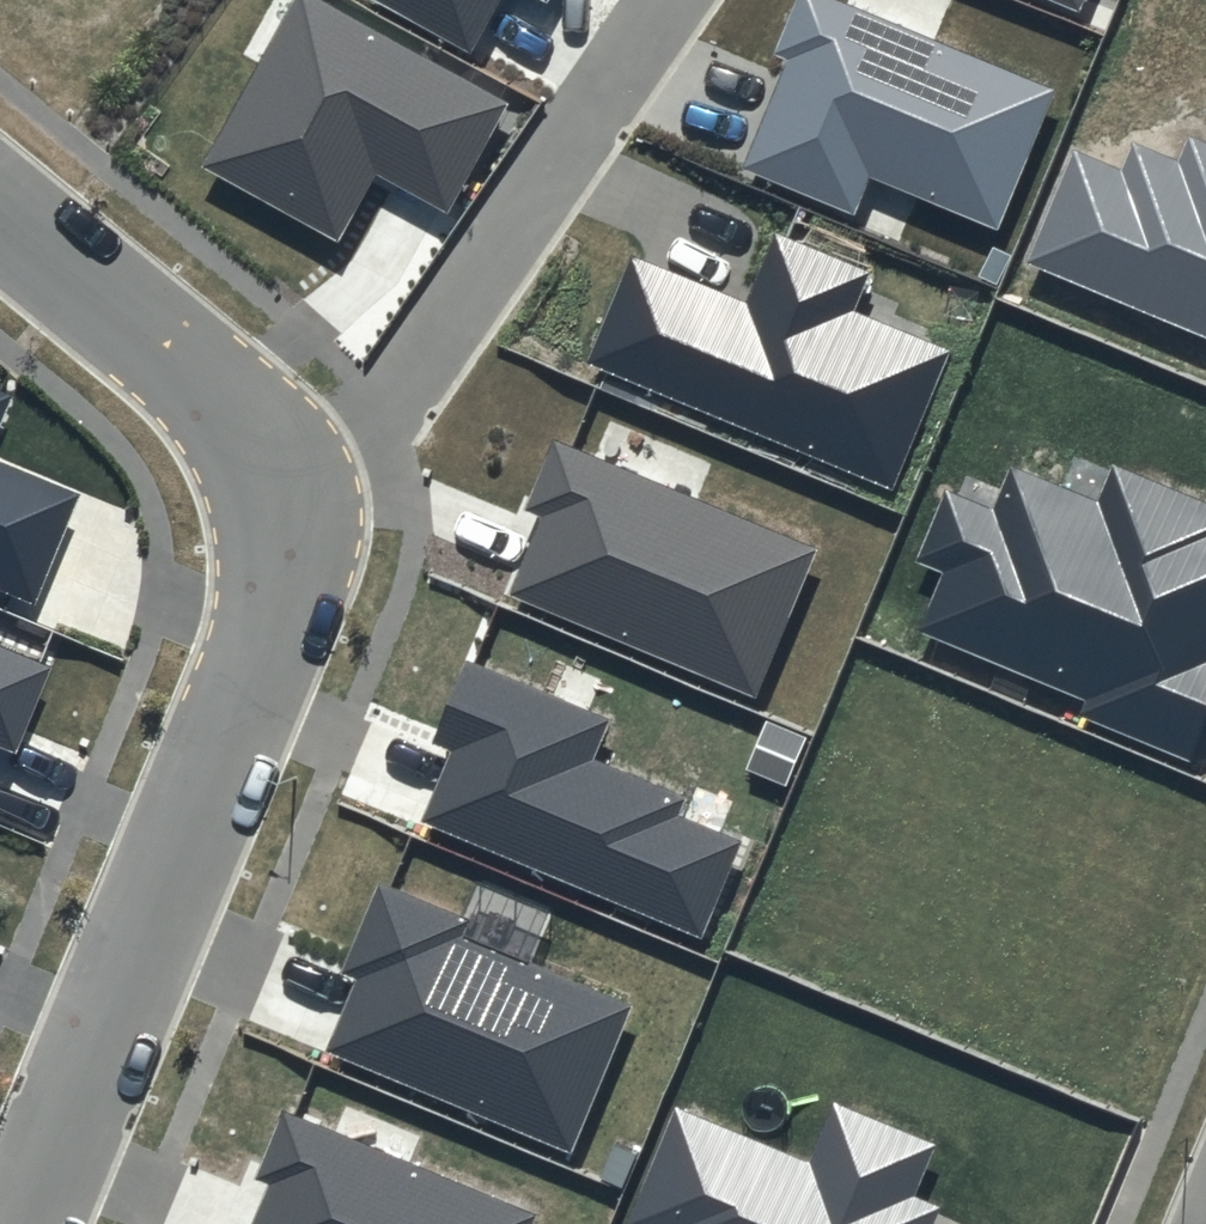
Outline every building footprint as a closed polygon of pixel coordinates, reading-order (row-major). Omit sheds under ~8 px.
[(320,0),(292,0),(200,167),(338,243),(376,174),(446,212),(507,102),(320,0)] [(471,52),(500,0),(375,0),(471,52)] [(835,0),(796,0),(773,54),(786,59),(742,167),(856,214),(871,178),(997,230),(1055,90),(835,0)] [(1188,137),(1179,161),(1133,143),(1122,171),(1075,153),(1030,264),(1205,334),(1205,144),(1188,137)] [(870,272),(775,231),(743,305),(634,258),(590,361),(891,489),(951,351),(854,310),(870,272)] [(0,389),(0,426),(13,395),(0,389)] [(819,548),(554,437),(524,509),(543,517),(509,596),(755,699),(819,548)] [(33,604),(78,495),(0,462),(0,591),(33,604)] [(1112,467),(1098,502),(1012,467),(994,510),(940,488),(910,562),(941,575),(918,630),(1088,699),(1081,716),(1191,761),(1205,725),(1205,505),(1112,467)] [(0,645),(0,746),(16,753),(53,667),(0,645)] [(608,719),(465,659),(430,742),(451,751),(422,822),(699,937),(739,842),(674,815),(681,797),(591,760),(608,719)] [(467,919),(378,882),(342,970),(358,977),(327,1051),(569,1152),(630,1006),(460,935),(467,919)] [(833,1104),(809,1161),(675,1105),(625,1223),(931,1223),(939,1207),(912,1196),(933,1146),(833,1104)] [(281,1109),(252,1178),(269,1185),(252,1223),(528,1223),(532,1215),(281,1109)]
